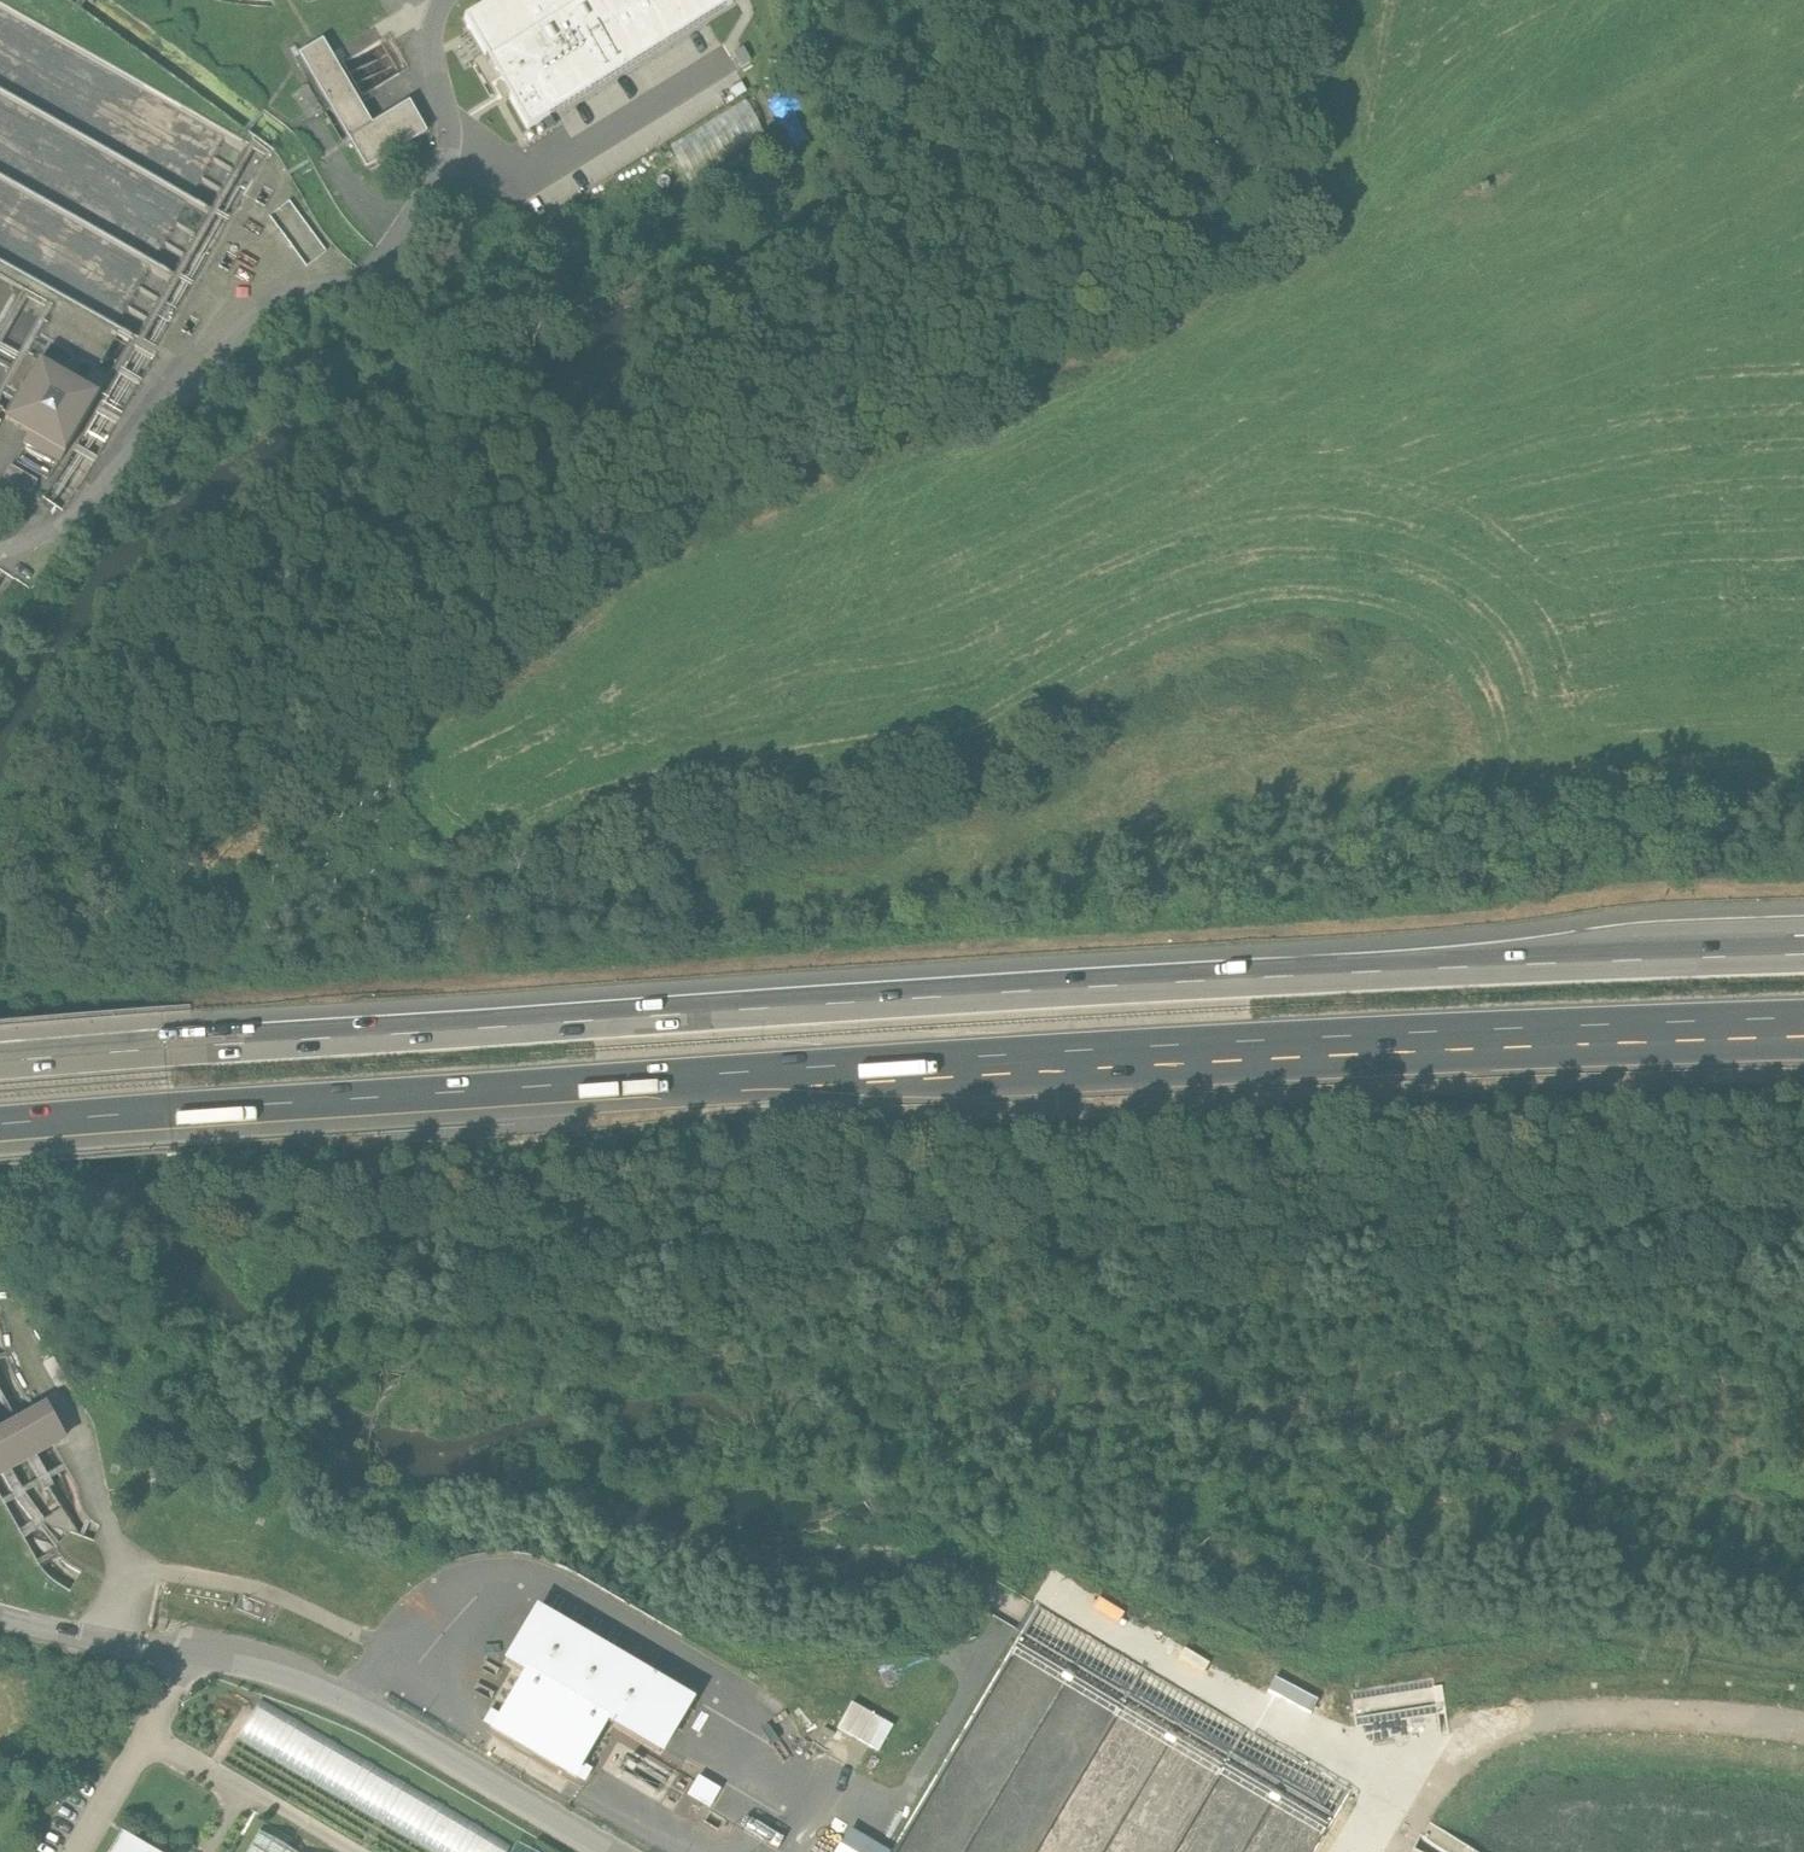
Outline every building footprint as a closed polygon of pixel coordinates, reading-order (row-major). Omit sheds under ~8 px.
[(464,18),(488,57),(494,53),(516,90),(510,93),(528,124),(733,1),(732,0),(493,0),(464,18)] [(406,97),(369,119),(319,35),(295,49),(366,165),(424,127),(406,97)] [(306,83),(291,93),(307,118),(322,109),(306,83)] [(43,361),(9,420),(30,432),(66,453),(70,456),(105,397),(43,361)] [(60,464),(66,453),(30,432),(24,443),(60,464)] [(40,1451),(62,1438),(44,1405),(16,1421),(0,1430),(0,1474),(40,1451)] [(690,1702),(538,1612),(507,1664),(526,1675),(501,1717),(494,1713),(487,1725),(581,1781),(588,1768),(581,1764),(606,1722),(659,1754),(690,1702)] [(1274,1679),(1267,1691),(1309,1714),(1316,1702),(1274,1679)] [(261,1701),(238,1741),(429,1851),(507,1851),(511,1845),(261,1701)] [(676,1785),(713,1806),(724,1786),(686,1766),(676,1785)] [(110,1851),(154,1851),(121,1833),(110,1851)] [(258,1834),(247,1851),(289,1851),(258,1834)] [(850,1834),(839,1851),(881,1851),(850,1834)]
